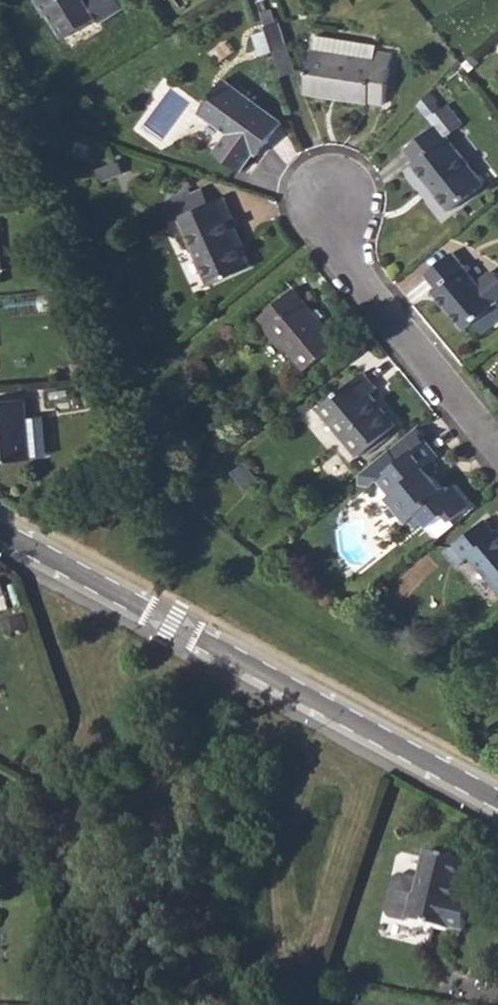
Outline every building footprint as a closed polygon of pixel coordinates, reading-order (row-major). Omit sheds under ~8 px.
[(46,14),(49,13),(63,37),(97,18),(99,22),(123,8),(118,0),(39,0),(46,14)] [(261,13),(265,27),(275,24),(271,10),(261,13)] [(265,27),(267,31),(273,48),(286,44),(278,23),(275,24),(265,27)] [(267,31),(254,36),(262,57),(274,52),(273,48),(267,31)] [(314,51),(374,60),(376,52),(377,45),(316,35),(314,51)] [(286,44),(273,48),(274,52),(282,77),(295,73),(286,44)] [(314,51),(313,51),(307,93),(367,103),(369,102),(384,104),(392,55),(376,52),(374,60),(314,51)] [(199,111),(230,133),(216,152),(241,170),(255,152),(260,154),(282,122),(223,78),(199,111)] [(404,150),(415,162),(413,164),(450,211),(483,184),(447,137),(452,132),(446,124),(440,128),(437,124),(404,150)] [(97,170),(101,181),(121,173),(116,162),(97,170)] [(180,216),(206,204),(201,191),(188,196),(186,191),(171,197),(180,216)] [(180,216),(178,217),(209,285),(250,267),(242,249),(230,222),(233,220),(222,197),(206,204),(180,216)] [(230,222),(242,249),(245,247),(233,220),(230,222)] [(434,288),(431,291),(464,330),(474,322),(483,333),(497,321),(497,301),(494,304),(497,300),(497,277),(495,273),(488,273),(476,282),(452,252),(424,275),(434,288)] [(257,320),(280,347),(283,345),(304,370),(339,343),(294,288),(257,320)] [(319,408),(357,454),(395,424),(370,394),(377,389),(363,372),(319,408)] [(31,459),(30,457),(47,455),(44,417),(27,419),(25,399),(0,401),(0,461),(31,459)] [(390,449),(399,459),(424,437),(415,428),(390,449)] [(358,474),(367,484),(376,477),(389,493),(385,496),(407,522),(410,519),(415,526),(424,519),(419,512),(445,491),(432,476),(437,472),(438,465),(433,460),(439,456),(424,437),(399,459),(390,449),(358,474)] [(232,471),(246,487),(256,479),(242,463),(232,471)] [(456,566),(470,556),(497,592),(497,530),(495,532),(484,519),(444,552),(456,566)] [(8,595),(4,582),(0,583),(0,597),(8,595)] [(458,901),(461,887),(466,861),(428,853),(421,881),(402,876),(397,879),(389,911),(393,917),(451,930),(451,927),(465,930),(471,904),(463,901),(458,901)] [(458,901),(463,901),(466,888),(461,887),(458,901)]
